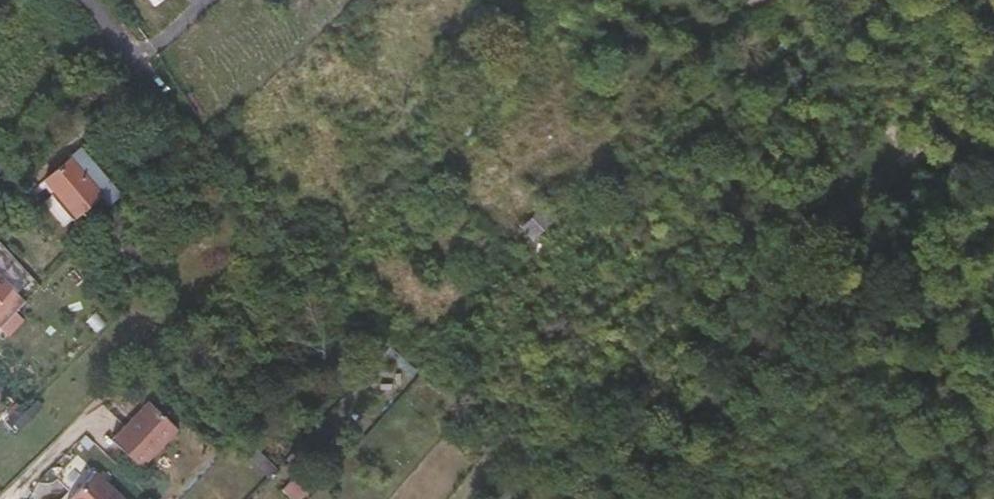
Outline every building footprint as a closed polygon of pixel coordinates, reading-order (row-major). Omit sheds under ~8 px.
[(117,196),(89,163),(78,172),(66,158),(41,180),(52,192),(42,201),(62,226),(72,217),(75,217),(97,197),(105,207),(117,196)] [(463,209),(447,191),(441,196),(458,213),(463,209)] [(529,237),(546,222),(535,210),(518,225),(529,237)] [(20,426),(44,406),(37,398),(13,418),(20,426)] [(140,473),(178,436),(149,407),(111,445),(140,473)] [(310,484),(296,470),(288,478),(303,492),(310,484)] [(98,478),(77,498),(118,498),(98,478)]
